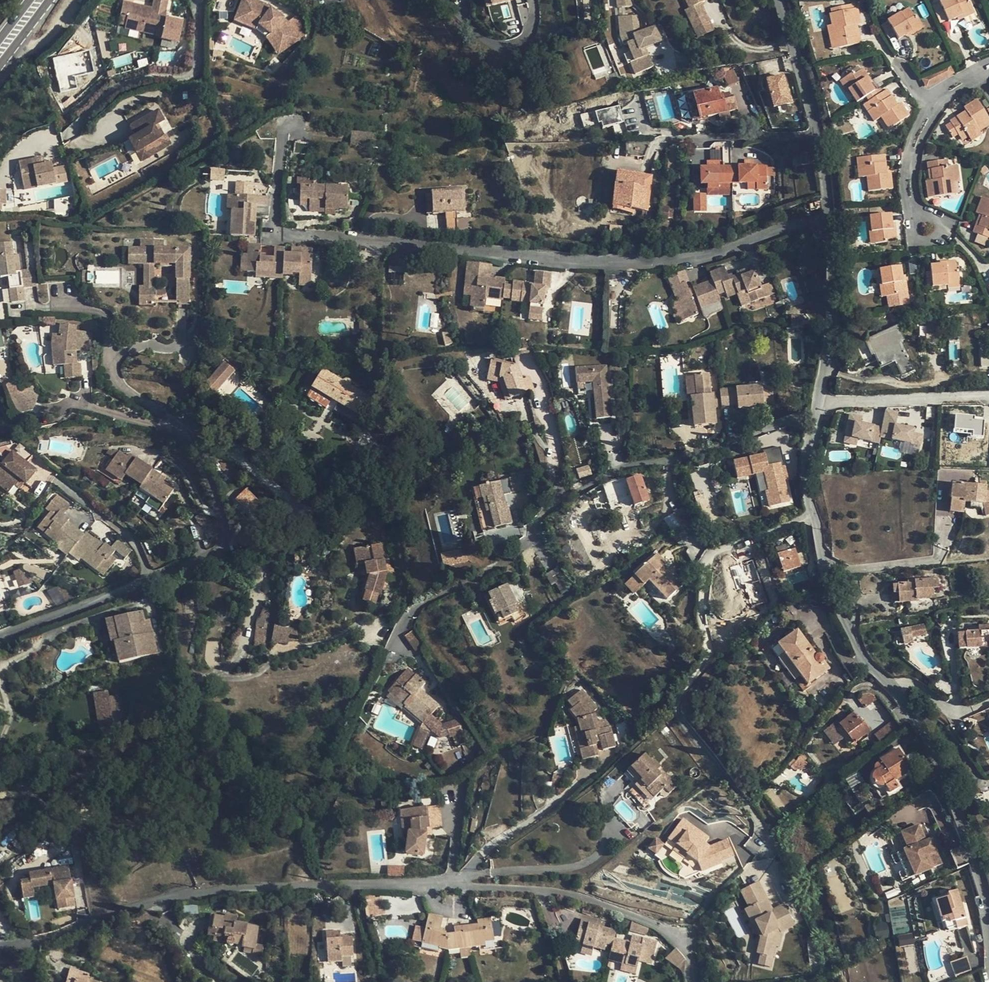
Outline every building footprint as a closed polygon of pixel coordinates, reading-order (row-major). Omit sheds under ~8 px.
[(117,23),(125,25),(124,28),(162,36),(161,39),(178,43),(183,22),(166,18),(167,12),(166,11),(168,0),(153,0),(152,8),(122,2),(117,23)] [(257,26),(244,22),(250,1),(246,0),(242,0),(235,24),(254,30),(266,40),(275,55),(279,53),(269,36),(257,26)] [(485,10),(511,1),(510,0),(481,0),(485,10)] [(690,24),(707,16),(701,3),(707,0),(685,0),(689,8),(687,9),(690,17),(688,18),(690,24)] [(939,5),(947,21),(948,23),(956,19),(973,11),(969,3),(966,3),(965,0),(949,0),(939,5)] [(265,6),(250,1),(244,22),(257,26),(269,36),(279,53),(297,42),(287,24),(265,6)] [(863,44),(861,35),(858,35),(855,25),(859,24),(862,23),(859,9),(856,9),(855,5),(832,10),(833,14),(830,15),(833,26),(837,41),(841,40),(843,48),(863,44)] [(939,24),(947,21),(939,5),(932,8),(939,24)] [(619,7),(620,17),(628,17),(627,7),(619,7)] [(908,10),(902,13),(907,35),(922,26),(916,18),(914,19),(908,10)] [(974,15),(973,11),(956,19),(957,23),(974,15)] [(907,35),(902,13),(888,22),(899,40),(906,36),(907,35)] [(297,42),(309,29),(301,16),(287,24),(297,42)] [(627,43),(631,52),(635,61),(631,63),(635,74),(653,67),(645,48),(661,41),(655,26),(639,33),(638,16),(628,17),(620,17),(619,18),(621,37),(624,44),(627,43)] [(707,16),(690,24),(696,38),(713,30),(707,16)] [(834,50),(843,48),(841,40),(837,41),(833,26),(828,27),(834,50)] [(907,35),(907,39),(923,30),(922,26),(907,35)] [(635,61),(631,52),(624,55),(628,64),(635,61)] [(92,56),(78,58),(80,71),(94,69),(92,56)] [(722,74),(728,87),(739,82),(734,69),(722,74)] [(866,79),(868,77),(863,69),(854,75),(852,72),(843,79),(850,89),(848,91),(857,102),(866,97),(874,91),(869,83),(866,79)] [(940,73),(933,78),(935,82),(943,78),(940,73)] [(788,103),(781,76),(764,81),(771,108),(788,103)] [(846,92),(848,91),(850,89),(843,79),(839,82),(846,92)] [(717,88),(693,94),(700,119),(734,110),(729,93),(719,95),(717,88)] [(878,96),(875,92),(866,97),(870,102),(872,100),(874,103),(893,98),(890,94),(888,90),(878,96)] [(700,119),(693,94),(686,96),(692,121),(700,119)] [(622,99),(625,104),(632,100),(629,95),(622,99)] [(898,97),(893,98),(895,101),(893,103),(896,105),(901,102),(898,97)] [(910,115),(901,102),(896,105),(893,103),(895,101),(893,98),(874,103),(875,104),(872,106),(873,108),(871,110),(878,120),(880,118),(889,130),(910,115)] [(625,104),(628,109),(635,106),(632,100),(625,104)] [(966,138),(977,131),(974,127),(986,120),(974,100),(962,108),(964,111),(965,113),(961,116),(960,113),(946,122),(957,138),(964,134),(966,138)] [(874,103),(866,105),(863,107),(875,122),(878,120),(871,110),(873,108),(872,106),(875,104),(874,103)] [(596,110),(600,127),(624,122),(620,104),(596,110)] [(158,113),(131,129),(136,139),(130,142),(137,154),(143,150),(148,159),(170,146),(165,137),(160,140),(154,129),(159,126),(164,123),(158,113)] [(988,125),(986,120),(974,127),(977,131),(988,125)] [(159,126),(154,129),(160,140),(165,137),(159,126)] [(979,135),(977,131),(966,138),(968,141),(979,135)] [(351,133),(350,147),(372,149),(373,136),(351,133)] [(625,140),(625,157),(645,157),(649,146),(649,140),(625,140)] [(294,142),(293,154),(310,155),(311,143),(294,142)] [(141,162),(148,159),(143,150),(137,154),(141,162)] [(800,154),(801,166),(811,164),(809,152),(800,154)] [(885,156),(865,158),(866,166),(862,166),(863,178),(867,178),(868,191),(892,188),(890,173),(885,174),(884,169),(887,169),(885,156)] [(858,179),(863,178),(862,166),(866,166),(865,158),(856,159),(858,179)] [(24,190),(67,181),(65,167),(53,170),(52,164),(45,166),(43,159),(32,161),(33,169),(20,171),(24,190)] [(954,195),(952,182),(949,166),(948,159),(925,163),(926,171),(929,171),(931,182),(928,182),(923,183),(926,199),(954,195)] [(19,164),(20,171),(33,169),(32,161),(19,164)] [(707,168),(708,189),(719,188),(718,183),(732,183),(747,183),(756,182),(756,190),(767,189),(767,166),(723,167),(707,168)] [(224,168),(204,180),(207,185),(227,174),(224,168)] [(645,175),(617,172),(612,207),(635,210),(642,211),(644,211),(647,187),(643,187),(645,175)] [(652,176),(645,175),(643,187),(647,187),(650,187),(652,176)] [(347,210),(348,189),(300,188),(300,201),(309,201),(309,207),(309,212),(325,212),(325,209),(335,210),(347,210)] [(230,237),(254,238),(255,224),(250,223),(251,206),(256,206),(266,207),(267,198),(260,198),(247,197),(248,190),(236,190),(236,197),(235,212),(232,211),(230,237)] [(431,194),(433,214),(445,213),(457,213),(463,212),(462,192),(431,194)] [(692,192),(693,211),(706,211),(706,192),(692,192)] [(235,212),(236,197),(228,196),(228,211),(232,211),(235,212)] [(977,214),(980,215),(976,224),(974,223),(971,233),(988,239),(988,201),(979,197),(973,213),(977,214)] [(892,229),(891,223),(891,213),(870,215),(871,232),(874,232),(875,243),(886,242),(886,239),(896,238),(895,229),(892,229)] [(471,218),(457,219),(446,220),(446,231),(471,230),(471,218)] [(176,304),(189,304),(189,249),(154,249),(154,241),(140,241),(140,249),(128,249),(128,264),(143,264),(154,264),(154,267),(176,267),(176,304)] [(311,280),(312,250),(297,249),(297,255),(291,255),(284,255),(284,249),(274,248),(274,259),(260,258),(261,246),(248,245),(248,255),(247,272),(256,273),(256,277),(282,279),(282,276),(292,276),(292,274),(299,274),(299,279),(311,280)] [(0,252),(0,311),(26,308),(19,249),(0,252)] [(954,260),(943,261),(943,265),(938,265),(931,265),(932,286),(948,285),(948,283),(958,282),(957,270),(954,270),(954,260)] [(154,264),(143,264),(143,287),(154,287),(154,267),(154,264)] [(493,267),(467,264),(465,286),(473,287),(472,297),(471,308),(484,309),(485,299),(503,300),(503,299),(511,299),(511,301),(530,303),(529,315),(542,316),(545,288),(550,289),(551,275),(536,273),(534,287),(523,286),(523,284),(513,283),(512,287),(504,287),(505,280),(495,279),(495,281),(491,281),(488,280),(489,275),(492,276),(493,267)] [(907,290),(906,281),(903,282),(902,276),(901,266),(879,269),(882,286),(885,285),(886,296),(896,294),(896,292),(907,290)] [(741,277),(755,272),(753,267),(739,273),(740,275),(741,277)] [(684,272),(668,278),(677,300),(684,320),(698,315),(697,311),(701,309),(721,302),(718,295),(725,292),(727,298),(741,292),(746,291),(751,303),(765,298),(755,272),(741,277),(740,275),(733,278),(732,275),(728,277),(725,268),(710,274),(712,281),(693,288),(694,291),(689,293),(688,290),(686,283),(688,282),(684,272)] [(433,273),(417,274),(418,292),(434,291),(433,273)] [(473,287),(465,286),(464,296),(472,297),(473,287)] [(154,306),(154,287),(143,287),(139,287),(139,306),(154,306)] [(746,305),(751,303),(746,291),(741,292),(746,305)] [(677,300),(671,303),(679,322),(684,320),(677,300)] [(721,302),(701,309),(704,316),(708,318),(710,315),(714,314),(724,310),(721,302)] [(359,322),(359,337),(368,337),(368,322),(359,322)] [(52,345),(53,366),(76,365),(76,352),(81,351),(89,352),(92,332),(76,331),(76,326),(60,324),(59,335),(53,334),(52,345)] [(927,335),(938,335),(939,325),(927,325),(927,335)] [(901,341),(874,353),(881,368),(895,362),(902,375),(914,369),(901,341)] [(522,380),(517,364),(512,366),(504,365),(504,362),(492,360),(491,367),(493,375),(504,377),(507,388),(504,389),(508,399),(511,398),(526,393),(522,380)] [(218,387),(231,371),(222,363),(208,379),(218,387)] [(76,365),(65,365),(65,377),(80,377),(80,365),(76,365)] [(606,366),(575,369),(577,383),(583,383),(593,382),(597,419),(611,418),(606,366)] [(324,371),(308,396),(326,407),(360,428),(365,420),(376,402),(352,387),(352,386),(352,384),(352,382),(350,380),(347,380),(345,380),(344,381),(343,382),(332,375),(331,375),(332,374),(332,373),(331,371),(330,369),(328,369),(326,369),(325,370),(324,371)] [(691,397),(694,427),(716,425),(714,407),(713,395),(710,395),(708,374),(695,375),(697,396),(691,397)] [(522,380),(526,393),(534,391),(529,378),(522,380)] [(28,402),(36,402),(39,393),(38,393),(32,386),(20,392),(26,402),(28,402)] [(762,387),(764,406),(773,405),(771,386),(762,387)] [(764,406),(762,387),(720,392),(720,394),(721,406),(737,405),(738,408),(764,406)] [(714,407),(721,406),(720,394),(713,395),(714,407)] [(924,428),(897,424),(898,410),(884,408),(880,438),(922,444),(924,428)] [(955,413),(953,431),(982,435),(984,416),(955,413)] [(856,445),(857,440),(879,442),(881,421),(847,417),(844,444),(856,445)] [(452,431),(455,428),(447,422),(445,426),(452,431)] [(19,442),(14,438),(0,443),(0,448),(19,442)] [(416,451),(410,438),(397,443),(403,456),(416,451)] [(9,493),(14,485),(15,487),(21,480),(25,482),(26,484),(36,471),(28,464),(35,455),(19,442),(0,448),(0,455),(6,460),(2,466),(0,465),(0,486),(9,493)] [(785,466),(781,447),(763,451),(764,455),(733,462),(737,478),(765,472),(769,491),(766,491),(770,507),(789,502),(784,480),(781,467),(785,466)] [(142,485),(152,469),(136,458),(134,461),(127,457),(119,451),(108,450),(107,452),(114,457),(106,470),(122,481),(126,475),(142,485)] [(589,465),(576,470),(580,479),(592,474),(589,465)] [(152,469),(142,485),(139,488),(150,496),(145,503),(158,512),(164,505),(174,490),(163,482),(166,478),(152,469)] [(521,476),(524,488),(530,486),(527,475),(521,476)] [(509,482),(510,489),(511,491),(524,488),(521,476),(508,480),(509,482)] [(602,484),(593,489),(597,499),(594,501),(597,510),(600,509),(601,505),(610,501),(616,499),(631,494),(634,504),(635,506),(649,501),(641,476),(626,481),(625,478),(602,486),(602,484)] [(21,480),(15,487),(19,489),(25,482),(21,480)] [(492,515),(495,528),(512,524),(508,508),(506,509),(502,491),(500,484),(500,482),(471,489),(478,518),(492,515)] [(500,484),(502,491),(510,489),(509,482),(500,484)] [(971,502),(983,504),(984,509),(986,516),(988,516),(988,490),(986,489),(986,483),(981,482),(980,486),(953,484),(950,511),(963,512),(965,502),(971,502)] [(235,498),(250,514),(261,503),(246,487),(235,498)] [(57,494),(51,502),(60,510),(56,516),(50,511),(41,523),(48,529),(45,533),(58,544),(70,553),(71,551),(81,559),(96,570),(99,566),(107,572),(116,561),(111,556),(116,550),(126,558),(132,550),(118,538),(110,547),(105,543),(103,546),(101,548),(95,543),(97,542),(86,532),(84,534),(73,526),(71,528),(66,523),(67,521),(70,519),(64,515),(71,505),(57,494)] [(619,510),(634,504),(631,494),(616,499),(617,503),(619,510)] [(693,517),(686,506),(672,515),(680,526),(692,518),(693,517)] [(198,522),(203,528),(216,523),(209,517),(198,522)] [(48,529),(41,523),(37,528),(45,533),(48,529)] [(216,523),(203,528),(207,539),(220,534),(219,531),(218,526),(217,523),(216,523)] [(637,535),(632,524),(621,529),(626,540),(637,535)] [(70,553),(58,544),(55,547),(67,556),(69,554),(70,553)] [(363,602),(375,606),(378,596),(380,597),(382,589),(385,590),(388,581),(390,582),(394,580),(394,573),(394,568),(390,567),(389,559),(384,560),(381,544),(354,549),(357,566),(358,566),(365,565),(367,576),(362,591),(366,593),(363,602)] [(440,552),(443,567),(476,560),(473,546),(440,552)] [(776,549),(778,554),(787,551),(786,546),(776,549)] [(784,573),(800,567),(794,549),(787,551),(778,554),(784,573)] [(79,562),(81,559),(71,551),(70,553),(69,554),(79,562)] [(640,570),(657,554),(655,552),(633,572),(635,575),(640,570)] [(649,581),(667,600),(682,585),(672,574),(667,569),(670,567),(672,565),(669,562),(667,564),(657,554),(640,570),(649,581)] [(360,577),(367,576),(365,565),(358,566),(360,577)] [(103,576),(107,572),(99,566),(96,570),(103,576)] [(13,571),(19,587),(34,582),(18,569),(13,571)] [(635,594),(649,581),(640,570),(635,575),(625,584),(635,594)] [(9,589),(17,587),(14,574),(6,576),(9,589)] [(938,579),(914,581),(914,583),(908,584),(894,585),(895,603),(917,601),(917,599),(933,598),(933,589),(939,589),(938,579)] [(507,584),(489,593),(492,600),(489,602),(495,614),(500,612),(504,620),(512,616),(513,618),(515,622),(528,612),(523,601),(516,604),(514,605),(512,601),(514,600),(507,584)] [(939,609),(950,606),(949,598),(938,600),(939,609)] [(256,626),(272,629),(275,605),(267,603),(264,609),(260,618),(258,618),(256,626)] [(119,663),(157,654),(151,627),(144,628),(142,622),(144,621),(142,611),(114,618),(119,640),(114,642),(119,663)] [(500,612),(495,614),(500,624),(505,622),(504,620),(500,612)] [(119,640),(114,618),(106,620),(111,642),(114,642),(119,640)] [(144,628),(151,627),(149,620),(144,621),(142,622),(144,628)] [(923,624),(908,628),(911,637),(925,634),(923,624)] [(272,629),(256,626),(254,649),(268,650),(272,629)] [(971,647),(988,641),(988,626),(984,626),(984,630),(971,631),(971,647)] [(290,629),(285,629),(279,628),(275,627),(272,642),(275,642),(283,643),(285,642),(288,641),(297,639),(295,629),(290,629)] [(414,630),(405,636),(416,652),(426,646),(414,630)] [(816,656),(798,631),(772,649),(803,692),(809,688),(807,686),(827,671),(822,663),(823,662),(823,660),(823,657),(820,656),(818,655),(816,656)] [(823,662),(822,663),(827,671),(830,669),(823,660),(823,662)] [(404,688),(416,674),(408,667),(396,681),(404,688)] [(402,704),(432,730),(438,722),(430,715),(439,705),(423,692),(420,689),(422,686),(425,682),(416,674),(404,688),(396,681),(388,691),(390,693),(403,703),(402,704)] [(581,749),(583,760),(599,756),(597,749),(595,743),(601,742),(602,747),(603,750),(615,747),(610,727),(604,720),(597,722),(594,711),(597,709),(582,690),(568,701),(574,708),(570,710),(578,719),(580,726),(582,735),(585,734),(589,747),(581,749)] [(107,691),(94,693),(96,707),(102,706),(105,721),(112,720),(110,712),(119,710),(117,695),(108,697),(107,691)] [(402,704),(403,703),(390,693),(386,697),(399,708),(402,704)] [(875,698),(856,696),(865,707),(876,699),(875,698)] [(102,706),(96,707),(99,726),(105,725),(105,721),(102,706)] [(854,743),(870,731),(864,722),(862,724),(854,713),(847,718),(835,727),(844,739),(850,746),(854,743)] [(835,727),(847,718),(844,714),(832,723),(835,727)] [(451,736),(458,733),(465,731),(460,718),(446,723),(450,734),(451,736)] [(892,721),(874,734),(880,743),(898,729),(892,721)] [(432,730),(441,738),(450,734),(446,723),(443,725),(438,722),(432,730)] [(823,730),(835,745),(844,739),(835,727),(832,723),(823,730)] [(417,727),(411,744),(422,749),(429,732),(417,727)] [(465,731),(458,733),(462,743),(469,741),(465,731)] [(434,747),(438,735),(431,733),(427,745),(434,747)] [(582,735),(577,736),(581,749),(589,747),(585,734),(582,735)] [(880,761),(881,762),(876,766),(874,768),(874,770),(875,772),(873,775),(872,777),(872,779),(873,783),(876,786),(880,788),(883,787),(885,786),(890,794),(898,789),(894,782),(911,771),(898,750),(880,761)] [(808,768),(806,758),(802,754),(792,766),(793,771),(808,768)] [(664,788),(669,794),(677,787),(660,768),(661,768),(654,761),(652,763),(645,755),(631,768),(643,779),(641,781),(647,788),(646,790),(654,798),(664,788)] [(442,828),(439,807),(426,808),(428,829),(442,828)] [(426,808),(400,811),(403,837),(407,837),(405,855),(423,857),(426,834),(425,830),(428,829),(426,808)] [(712,846),(706,842),(696,834),(698,830),(683,819),(668,839),(688,853),(687,855),(702,872),(722,863),(721,862),(734,856),(727,840),(712,846)] [(899,874),(902,882),(915,876),(943,864),(932,838),(926,841),(919,825),(902,832),(909,848),(904,850),(891,856),(895,863),(897,864),(901,862),(905,870),(900,872),(899,874)] [(696,834),(706,842),(709,838),(698,830),(696,834)] [(909,848),(902,832),(897,834),(904,850),(909,848)] [(403,879),(403,874),(403,867),(387,867),(388,879),(403,879)] [(72,898),(67,869),(27,875),(28,881),(30,889),(52,886),(55,901),(56,901),(57,910),(73,908),(71,898),(72,898)] [(32,898),(30,889),(28,881),(19,883),(21,900),(32,898)] [(784,905),(773,911),(759,882),(742,891),(750,907),(746,909),(760,938),(757,952),(761,953),(758,963),(775,967),(783,933),(795,927),(784,905)] [(968,926),(957,890),(947,893),(949,897),(935,901),(942,923),(944,922),(946,929),(957,926),(958,929),(968,926)] [(383,912),(380,898),(365,901),(368,915),(383,912)] [(225,918),(215,916),(214,919),(213,926),(210,925),(208,936),(230,939),(228,940),(227,941),(227,943),(227,944),(228,946),(229,946),(231,947),(232,946),(233,945),(234,944),(243,945),(242,947),(253,949),(252,954),(262,956),(263,946),(255,945),(258,926),(236,923),(236,917),(225,915),(225,918)] [(493,941),(490,919),(477,921),(477,924),(454,927),(455,933),(446,934),(446,933),(440,932),(443,918),(428,915),(425,928),(422,944),(448,950),(459,949),(468,948),(485,945),(484,942),(493,941)] [(657,942),(632,935),(630,943),(614,938),(618,925),(612,924),(610,929),(597,926),(597,923),(581,919),(575,942),(576,943),(583,944),(594,947),(605,950),(607,944),(612,945),(608,960),(622,964),(637,968),(639,961),(640,954),(653,957),(657,942)] [(638,932),(640,923),(632,920),(630,930),(638,932)] [(638,932),(646,935),(648,926),(640,923),(638,932)] [(412,941),(422,944),(425,928),(416,926),(412,941)] [(326,933),(328,963),(342,962),(342,958),(353,957),(352,938),(340,939),(340,932),(326,933)] [(913,933),(897,934),(898,945),(914,944),(913,933)] [(594,947),(583,944),(581,953),(592,956),(594,947)] [(459,949),(461,958),(469,957),(468,948),(459,949)] [(685,960),(676,949),(666,958),(678,967),(685,960)] [(651,964),(653,957),(640,954),(639,961),(651,964)] [(955,977),(970,972),(966,957),(950,963),(955,977)] [(622,964),(620,970),(635,974),(637,968),(622,964)] [(70,969),(66,981),(88,981),(88,980),(90,975),(70,969)]
